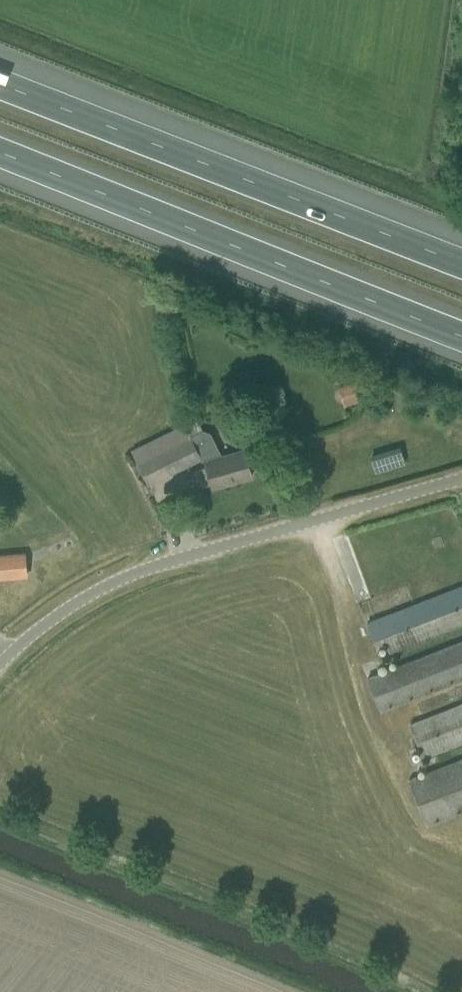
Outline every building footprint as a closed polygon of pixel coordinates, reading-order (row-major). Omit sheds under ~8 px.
[(360,381),(345,386),(351,404),(367,399),(360,381)] [(197,417),(131,450),(148,484),(198,459),(206,462),(208,468),(213,487),(252,476),(246,457),(245,451),(223,457),(211,433),(204,430),(197,417)] [(0,557),(0,577),(27,575),(25,555),(0,557)] [(367,623),(375,643),(383,640),(384,640),(389,652),(461,624),(461,586),(367,623)] [(368,678),(380,710),(461,679),(461,642),(368,678)] [(411,724),(423,757),(461,742),(461,705),(411,724)] [(409,780),(427,825),(461,811),(461,759),(409,780)]
